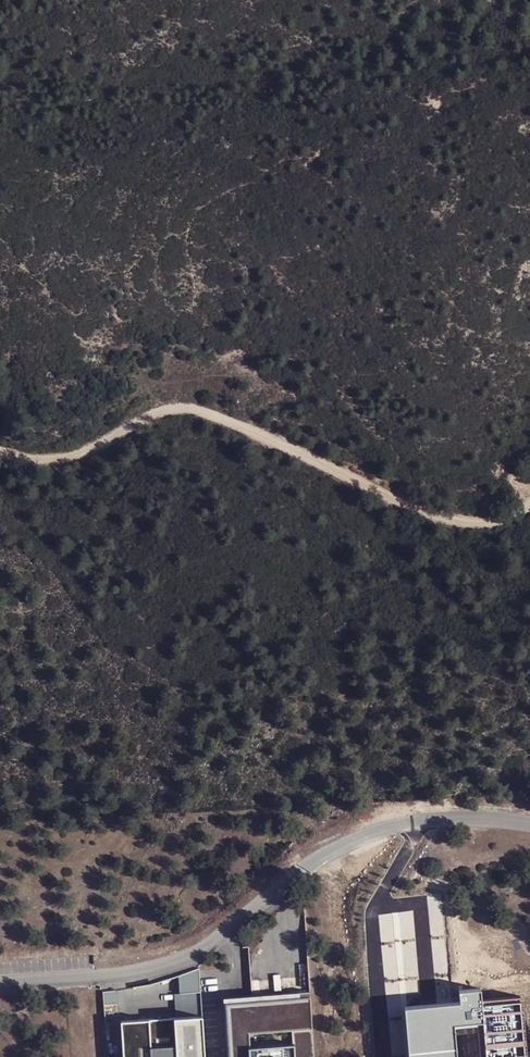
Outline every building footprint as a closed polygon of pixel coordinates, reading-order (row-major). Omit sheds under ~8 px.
[(123,1056),(205,1056),(200,977),(179,978),(180,997),(119,1000),(123,1056)] [(489,987),(464,989),(465,1000),(408,1005),(413,1056),(461,1056),(458,1028),(483,1026),(486,1056),(529,1056),(529,1004),(529,996),(490,1000),(489,987)] [(314,1003),(230,1007),(233,1056),(317,1056),(314,1003)] [(74,1048),(74,1056),(89,1056),(88,1047),(74,1048)]
